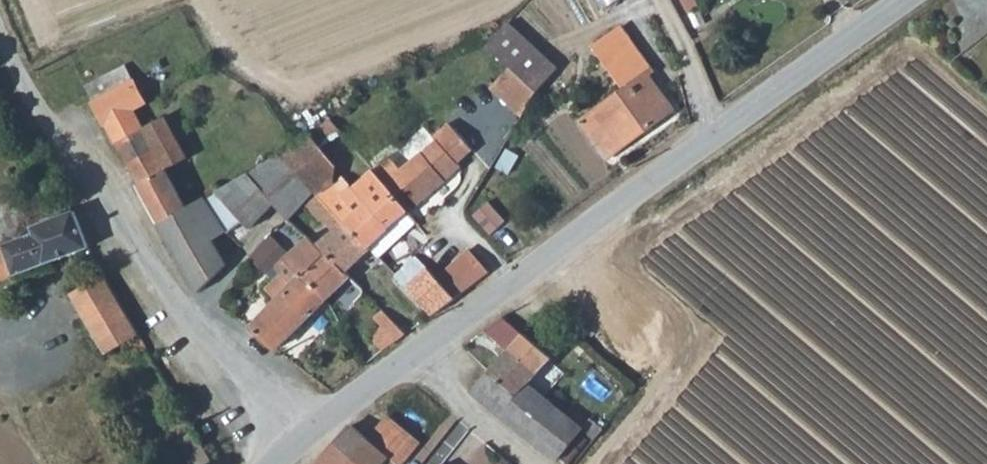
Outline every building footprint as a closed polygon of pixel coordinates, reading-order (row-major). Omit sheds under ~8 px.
[(683,17),(693,11),(687,0),(674,0),(683,17)] [(498,77),(508,67),(534,90),(556,66),(508,23),(485,47),(498,77)] [(624,24),(594,46),(620,81),(649,60),(624,24)] [(650,74),(655,70),(649,60),(620,81),(623,86),(629,82),(631,85),(582,121),(608,158),(674,109),(650,74)] [(126,63),(86,86),(94,101),(134,78),(126,63)] [(498,77),(488,85),(523,116),(534,90),(508,67),(498,77)] [(144,126),(135,109),(147,102),(134,78),(94,101),(116,142),(144,126)] [(165,115),(144,126),(156,149),(160,156),(181,144),(165,115)] [(333,136),(323,124),(311,132),(336,163),(357,148),(342,129),(333,136)] [(391,156),(374,169),(410,211),(478,153),(455,125),(402,169),(391,156)] [(144,126),(116,142),(128,164),(156,149),(144,126)] [(336,163),(311,132),(298,140),(282,152),(316,188),(335,181),(336,170),(336,163)] [(168,170),(189,158),(181,144),(160,156),(156,149),(128,164),(161,223),(188,208),(168,170)] [(316,188),(282,152),(248,174),(276,203),(316,188)] [(374,169),(354,187),(392,227),(410,211),(374,169)] [(276,203),(248,174),(216,191),(207,198),(228,231),(230,234),(245,222),(251,228),(276,203)] [(352,186),(343,193),(330,204),(370,246),(392,227),(354,187),(352,186)] [(346,273),(373,249),(370,246),(330,204),(320,192),(300,209),(318,228),(309,236),(314,241),(346,273)] [(188,208),(161,223),(199,292),(226,264),(214,240),(228,231),(207,198),(206,197),(188,208)] [(492,237),(507,222),(486,197),(469,211),(492,237)] [(89,247),(74,210),(33,226),(36,233),(0,246),(0,279),(89,247)] [(410,211),(392,227),(400,236),(418,221),(410,211)] [(370,246),(373,249),(379,255),(400,236),(392,227),(370,246)] [(289,254),(272,236),(251,256),(269,275),(289,254)] [(328,299),(351,278),(346,273),(314,241),(281,272),(284,275),(294,285),(305,274),(328,299)] [(470,250),(439,277),(457,296),(489,273),(470,250)] [(108,352),(140,333),(102,268),(70,286),(108,352)] [(457,296),(439,277),(430,268),(409,287),(434,314),(457,296)] [(305,274),(294,285),(284,275),(270,290),(279,300),(252,327),(278,348),(328,299),(305,274)] [(373,338),(384,350),(406,334),(384,311),(377,317),(385,327),(373,338)] [(506,350),(473,392),(483,400),(559,460),(581,432),(524,389),(551,356),(505,316),(483,331),(506,350)] [(426,450),(442,461),(467,423),(451,413),(426,450)] [(353,425),(320,463),(403,463),(422,442),(390,415),(369,439),(353,425)] [(483,454),(478,463),(501,463),(483,454)]
